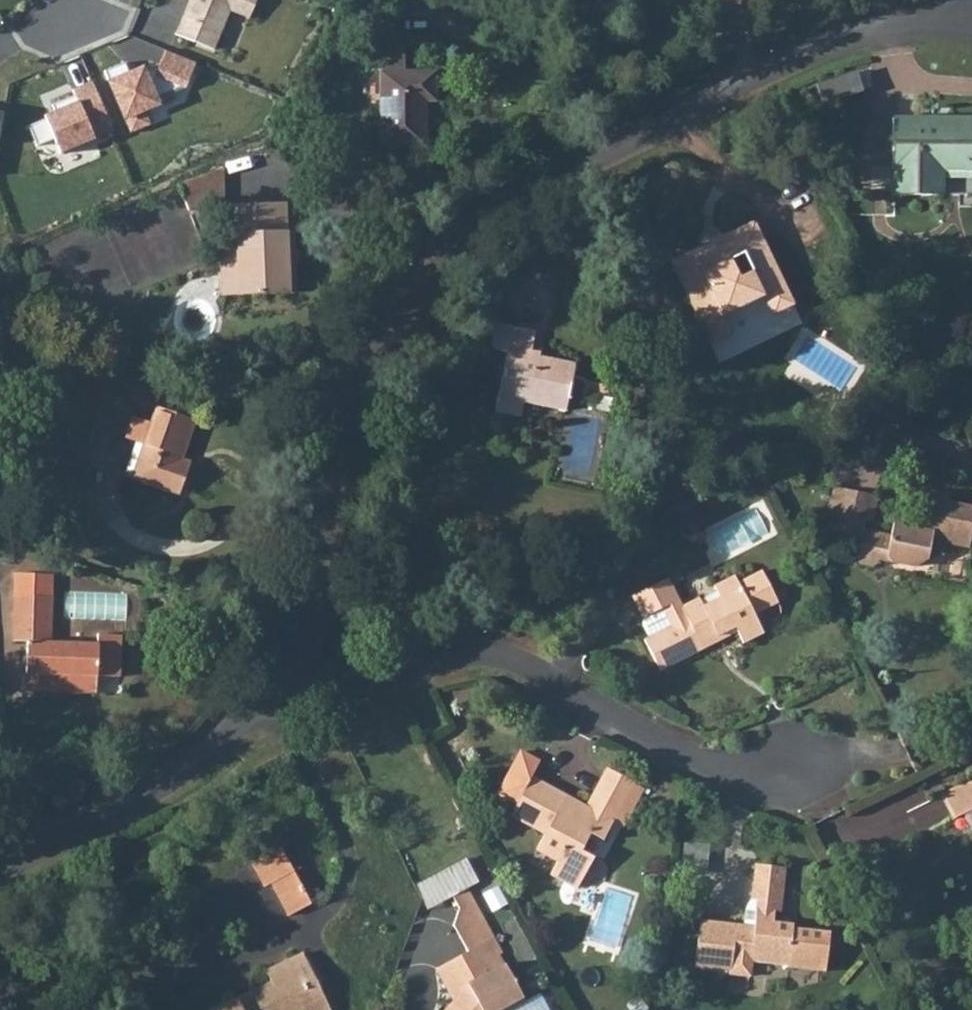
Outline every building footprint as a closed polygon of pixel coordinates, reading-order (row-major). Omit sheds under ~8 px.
[(186,1),(174,37),(216,52),(229,15),(249,23),(258,0),(183,0),(186,1)] [(610,10),(617,0),(597,0),(610,10)] [(871,71),(820,80),(824,99),(875,90),(871,71)] [(435,92),(383,92),(384,165),(427,166),(427,118),(435,119),(435,92)] [(9,116),(0,114),(0,167),(9,116)] [(937,201),(937,176),(964,177),(971,178),(971,126),(889,125),(888,201),(937,201)] [(228,174),(186,176),(187,207),(229,205),(228,174)] [(267,209),(209,207),(208,237),(216,238),(216,298),(271,298),(272,240),(268,240),(267,210),(267,209)] [(751,232),(669,273),(695,323),(717,312),(712,303),(753,281),(758,292),(778,281),(767,259),(751,232)] [(516,322),(515,325),(512,340),(514,348),(517,353),(521,355),(529,356),(518,414),(543,419),(546,405),(587,412),(597,365),(552,357),(557,331),(516,322)] [(166,406),(141,479),(188,496),(190,493),(200,464),(192,461),(206,420),(166,406)] [(844,507),(841,517),(867,523),(872,496),(847,491),(844,507)] [(841,517),(836,536),(845,549),(859,552),(858,560),(860,564),(868,569),(874,570),(879,566),(884,557),(894,559),(899,567),(915,570),(923,567),(931,559),(934,544),(970,551),(971,544),(971,508),(952,504),(953,498),(934,495),(925,531),(895,524),(892,536),(865,530),(867,523),(841,517)] [(672,587),(639,602),(650,622),(668,613),(678,631),(652,645),(669,676),(710,654),(707,646),(721,638),(723,642),(743,632),(751,647),(769,637),(760,619),(785,606),(771,578),(744,592),(741,585),(720,596),(724,605),(706,614),(701,607),(687,614),(672,587)] [(15,594),(15,628),(29,628),(29,640),(28,688),(56,689),(57,672),(102,673),(122,674),(123,631),(99,630),(99,641),(50,640),(50,594),(15,594)] [(15,628),(15,640),(29,640),(29,628),(15,628)] [(57,672),(56,689),(101,690),(102,673),(57,672)] [(532,773),(509,811),(542,829),(533,844),(553,855),(547,868),(575,883),(592,852),(578,844),(585,830),(599,837),(610,817),(604,814),(608,807),(615,811),(633,780),(605,763),(583,801),(574,795),(570,800),(562,795),(564,791),(532,773)] [(971,778),(945,792),(958,815),(971,809),(971,781),(971,778)] [(275,833),(244,849),(266,891),(274,887),(283,903),(286,908),(309,898),(275,833)] [(786,864),(756,861),(752,893),(756,894),(753,921),(699,915),(694,961),(732,965),(733,954),(735,942),(752,943),(751,956),(788,961),(787,963),(826,967),(831,928),(793,923),(794,920),(777,918),(779,906),(782,906),(786,864)] [(449,991),(439,1000),(431,1009),(486,1009),(489,1007),(522,990),(504,956),(495,960),(491,953),(505,946),(469,881),(454,889),(457,895),(451,916),(465,942),(450,950),(464,975),(449,991)] [(752,943),(735,942),(733,954),(751,956),(752,943)] [(450,950),(433,960),(449,991),(464,975),(450,950)] [(221,1009),(338,1009),(339,1009),(310,953),(271,972),(277,983),(221,1009)]
